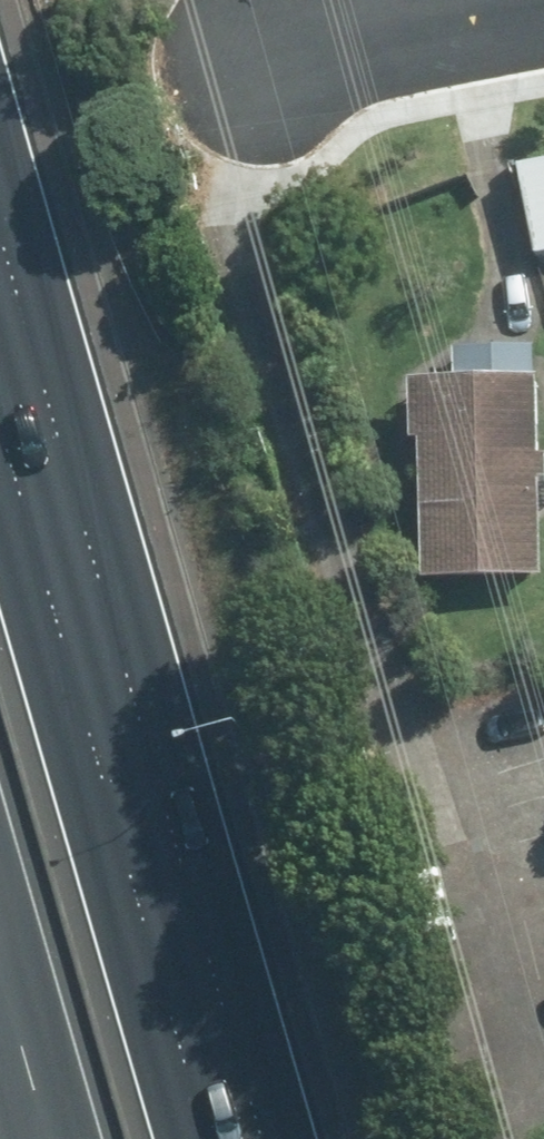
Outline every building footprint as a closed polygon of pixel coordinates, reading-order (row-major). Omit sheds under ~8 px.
[(507,169),(524,263),(543,260),(543,162),(507,169)] [(533,586),(529,348),(442,349),(442,385),(399,386),(400,451),(410,451),(413,588),(533,586)]
